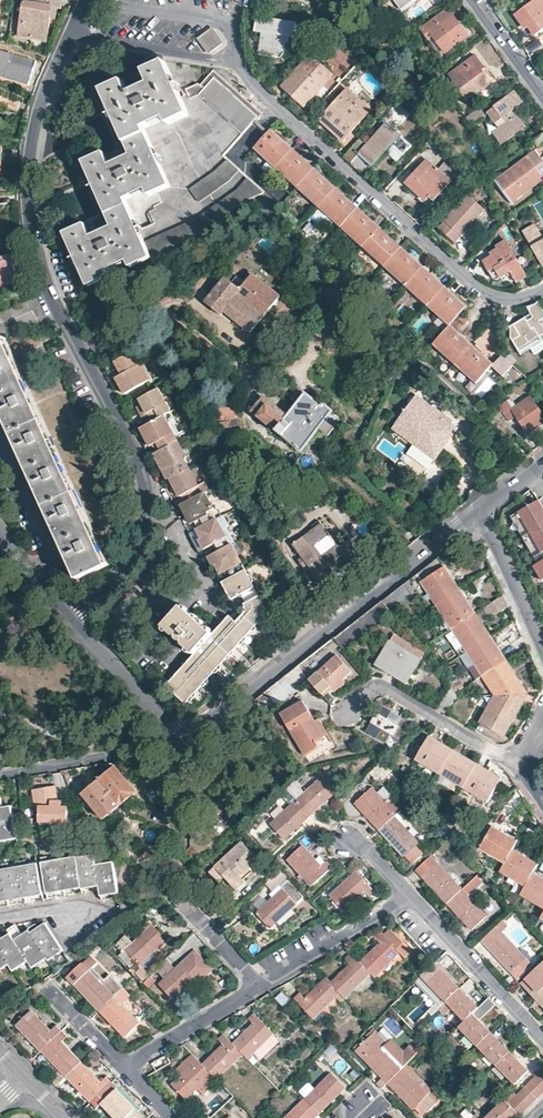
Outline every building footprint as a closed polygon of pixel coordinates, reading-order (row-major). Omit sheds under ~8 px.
[(57,7),(60,8),(62,0),(32,0),(32,2),(23,1),(18,36),(46,40),(49,17),(51,6),(57,7)] [(401,9),(413,0),(394,0),(401,9)] [(515,13),(525,26),(528,24),(535,34),(542,28),(542,0),(532,0),(515,13)] [(421,28),(429,38),(434,35),(443,47),(445,52),(471,33),(464,24),(460,26),(447,8),(421,28)] [(297,23),(257,17),(254,32),(262,33),(259,55),(280,58),(285,53),(286,42),(288,43),(289,36),(294,37),(297,23)] [(211,29),(196,39),(206,52),(211,52),(221,44),(221,42),(221,40),(214,30),(211,29)] [(434,35),(429,38),(438,51),(443,47),(434,35)] [(535,52),(542,47),(542,46),(539,39),(530,44),(535,52)] [(0,51),(0,76),(29,85),(36,61),(0,51)] [(476,54),(448,75),(466,99),(491,80),(485,74),(489,72),(476,54)] [(310,55),(282,86),(303,105),(331,75),(310,55)] [(203,88),(199,84),(197,83),(178,92),(164,61),(143,71),(149,84),(128,93),(122,80),(101,90),(131,155),(110,165),(104,152),(83,161),(111,226),(90,236),(85,223),(63,233),(72,251),(69,253),(74,264),(77,263),(87,286),(108,276),(106,271),(127,261),(130,267),(207,230),(222,218),(245,201),(248,199),(269,218),(270,217),(279,206),(222,155),(257,117),(213,77),(203,88)] [(213,69),(209,73),(213,77),(257,117),(261,112),(213,69)] [(209,73),(199,84),(203,88),(213,77),(209,73)] [(347,89),(319,119),(342,140),(370,109),(347,89)] [(525,126),(513,109),(523,101),(515,90),(493,106),(494,107),(487,112),(495,123),(502,118),(505,122),(492,133),(501,144),(525,126)] [(20,102),(3,97),(0,106),(17,111),(20,102)] [(394,114),(402,121),(408,115),(400,107),(394,114)] [(486,116),(480,107),(466,117),(473,126),(486,116)] [(385,151),(391,144),(402,154),(411,145),(386,123),(367,144),(360,137),(343,156),(364,175),(385,151)] [(266,161),(274,168),(292,148),(270,129),(253,148),(266,161)] [(533,140),(538,147),(541,145),(542,144),(542,133),(533,140)] [(396,161),(402,154),(391,144),(385,151),(396,161)] [(538,147),(494,181),(511,203),(542,178),(542,160),(542,158),(542,157),(542,147),(541,145),(538,147)] [(296,188),(314,168),(292,148),(274,168),(296,188)] [(425,159),(405,181),(426,199),(430,195),(434,199),(457,173),(444,161),(436,169),(425,159)] [(274,168),(266,161),(261,167),(268,174),(274,168)] [(314,168),(296,188),(318,207),(336,187),(314,168)] [(336,187),(318,207),(339,227),(357,207),(336,187)] [(484,208),(468,193),(438,227),(456,243),(463,236),(460,234),(472,222),(484,208)] [(357,207),(339,227),(361,247),(379,227),(357,207)] [(477,226),(472,222),(460,234),(463,236),(465,238),(477,226)] [(535,223),(523,230),(528,238),(542,263),(542,236),(535,223)] [(379,227),(361,247),(383,267),(401,246),(379,227)] [(491,255),(483,260),(486,266),(493,277),(494,278),(495,278),(498,278),(500,277),(511,271),(517,282),(527,275),(506,240),(496,245),(498,247),(489,252),(491,255)] [(423,266),(401,246),(383,267),(405,286),(423,266)] [(20,279),(12,255),(0,259),(0,286),(20,279)] [(423,266),(405,286),(426,305),(444,285),(423,266)] [(225,278),(205,303),(220,315),(219,317),(223,320),(228,314),(250,333),(280,297),(247,270),(235,286),(225,278)] [(466,305),(444,285),(426,305),(448,325),(450,323),(466,305)] [(538,301),(532,304),(529,310),(534,318),(528,321),(525,317),(512,325),(512,339),(519,351),(529,344),(533,349),(536,355),(542,351),(542,342),(541,338),(542,337),(542,328),(540,323),(542,321),(542,310),(538,301)] [(450,323),(448,325),(432,343),(454,363),(471,343),(450,323)] [(474,343),(488,356),(501,341),(488,329),(474,343)] [(1,413),(16,444),(32,479),(48,514),(63,548),(77,578),(106,564),(3,340),(0,341),(0,411),(1,413)] [(497,365),(471,343),(454,363),(479,385),(494,368),(505,378),(508,375),(516,367),(504,357),(497,365)] [(529,344),(519,351),(522,356),(533,349),(529,344)] [(137,351),(132,354),(138,367),(141,365),(149,382),(152,380),(137,351)] [(116,362),(119,368),(122,374),(118,376),(116,377),(124,394),(149,382),(141,365),(138,367),(132,354),(116,362)] [(165,416),(171,413),(159,389),(139,400),(142,405),(146,414),(142,416),(147,425),(165,416)] [(293,407),(287,416),(313,437),(320,429),(328,435),(340,419),(331,413),(332,411),(322,402),(320,405),(305,393),(302,398),(298,394),(293,400),(297,403),(293,407)] [(417,395),(396,423),(437,454),(455,430),(443,421),(447,415),(435,407),(435,408),(417,395)] [(313,437),(287,416),(264,397),(253,411),(302,451),(310,441),(313,437)] [(496,408),(498,412),(501,411),(508,421),(517,416),(529,432),(542,422),(542,415),(530,397),(516,406),(511,398),(496,408)] [(146,414),(142,405),(137,407),(142,416),(146,414)] [(226,409),(212,413),(217,427),(230,423),(226,409)] [(454,420),(447,415),(443,421),(455,430),(458,427),(452,423),(454,420)] [(165,416),(147,425),(140,429),(149,447),(152,446),(157,443),(161,450),(178,441),(165,416)] [(437,454),(396,423),(393,427),(434,458),(437,454)] [(161,450),(156,453),(153,454),(162,472),(170,468),(173,476),(190,467),(178,441),(161,450)] [(157,443),(152,446),(156,453),(161,450),(157,443)] [(200,485),(190,467),(173,476),(170,478),(175,487),(179,496),(183,495),(186,502),(200,494),(207,491),(210,489),(207,482),(200,485)] [(162,472),(166,479),(170,478),(173,476),(170,468),(162,472)] [(175,487),(170,478),(166,479),(171,489),(175,487)] [(200,494),(186,502),(180,505),(186,515),(188,514),(189,517),(192,516),(195,521),(198,527),(200,526),(218,517),(213,507),(215,506),(207,491),(200,494)] [(539,500),(510,516),(537,563),(533,565),(542,580),(542,507),(539,500)] [(220,516),(223,515),(218,504),(215,506),(213,507),(218,517),(220,516)] [(188,514),(186,515),(189,523),(195,521),(192,516),(189,517),(188,514)] [(220,516),(218,517),(200,526),(204,535),(210,545),(217,542),(221,549),(234,542),(220,516)] [(341,540),(324,517),(295,540),(304,552),(310,560),(325,579),(359,554),(345,537),(341,540)] [(210,545),(204,535),(202,536),(208,546),(210,545)] [(235,573),(249,566),(234,542),(221,549),(214,552),(220,563),(224,571),(232,568),(235,573)] [(214,552),(211,554),(217,564),(220,563),(214,552)] [(310,560),(304,552),(301,554),(307,562),(310,560)] [(406,582),(382,600),(393,614),(427,591),(436,606),(460,590),(438,557),(406,582)] [(233,646),(236,648),(250,633),(262,620),(273,608),(249,566),(226,579),(236,597),(246,590),(251,599),(247,601),(249,605),(248,606),(247,607),(247,608),(248,609),(248,610),(249,610),(240,619),(234,613),(217,631),(187,602),(167,622),(197,651),(169,682),(187,700),(205,680),(203,678),(233,646)] [(436,606),(452,629),(475,614),(460,590),(436,606)] [(508,606),(503,594),(483,608),(490,618),(508,606)] [(393,614),(382,600),(378,603),(375,606),(386,619),(393,614)] [(371,609),(368,611),(379,624),(386,619),(375,606),(371,609)] [(364,614),(361,616),(373,629),(379,624),(368,611),(364,614)] [(467,652),(490,636),(475,614),(452,629),(467,652)] [(358,619),(355,622),(366,635),(373,629),(361,616),(358,619)] [(348,627),(359,640),(366,635),(355,622),(352,624),(350,625),(348,627)] [(344,630),(341,632),(352,646),(359,640),(348,627),(344,630)] [(337,635),(334,638),(345,649),(346,650),(352,646),(341,632),(337,635)] [(447,636),(457,652),(463,648),(452,632),(447,636)] [(395,633),(376,665),(407,684),(426,652),(395,633)] [(467,652),(482,675),(505,660),(490,636),(467,652)] [(345,649),(334,638),(329,641),(327,643),(325,645),(335,657),(338,655),(345,649)] [(315,652),(327,665),(335,657),(325,645),(320,648),(315,652)] [(230,654),(236,648),(233,646),(203,678),(205,680),(218,667),(223,661),(230,654)] [(311,656),(306,659),(318,673),(327,665),(315,652),(311,656)] [(318,673),(309,680),(321,693),(327,687),(330,690),(332,688),(343,678),(352,670),(338,655),(335,657),(327,665),(318,673)] [(306,659),(297,667),(301,671),(309,680),(318,673),(306,659)] [(505,660),(482,675),(495,695),(504,695),(527,694),(505,660)] [(293,670),(290,672),(294,676),(302,686),(309,680),(301,671),(297,667),(293,669),(293,670)] [(286,675),(283,677),(287,682),(291,687),(295,692),(302,686),(294,676),(290,672),(286,675)] [(482,675),(472,682),(480,696),(495,695),(482,675)] [(280,680),(277,682),(280,686),(285,692),(289,697),(295,692),(291,687),(287,682),(283,677),(280,680)] [(343,678),(332,688),(334,691),(346,681),(343,678)] [(273,685),(270,687),(274,692),(278,697),(282,702),(289,697),(285,692),(280,686),(277,682),(275,683),(273,685)] [(436,708),(445,713),(457,695),(456,693),(452,685),(436,708)] [(267,690),(264,692),(268,697),(270,700),(276,707),(282,702),(278,697),(274,692),(270,687),(267,690)] [(327,687),(321,693),(323,696),(330,690),(327,687)] [(261,695),(258,697),(264,704),(270,712),(276,707),(270,700),(268,697),(264,692),(261,695)] [(503,735),(527,694),(504,695),(495,695),(480,721),(503,735)] [(464,725),(474,731),(480,721),(495,695),(480,696),(463,724),(464,725)] [(251,702),(253,704),(257,710),(259,712),(263,718),(270,712),(264,704),(258,697),(254,700),(251,702)] [(303,700),(281,713),(305,754),(319,746),(316,741),(324,736),(315,721),(303,700)] [(396,724),(400,717),(382,707),(378,713),(377,713),(372,722),(373,723),(368,731),(385,742),(390,733),(394,735),(399,726),(396,724)] [(319,718),(315,721),(324,736),(328,734),(319,718)] [(414,759),(438,773),(453,749),(429,735),(414,759)] [(453,749),(438,773),(462,787),(477,763),(453,749)] [(477,763),(462,787),(487,802),(501,777),(477,763)] [(114,767),(82,794),(103,819),(135,792),(114,767)] [(324,775),(319,769),(299,787),(305,792),(324,775)] [(291,782),(286,786),(297,799),(311,814),(339,789),(325,774),(324,775),(305,792),(299,787),(293,780),(291,782)] [(55,785),(33,789),(36,808),(39,807),(40,821),(67,822),(67,807),(62,807),(62,800),(59,800),(55,785)] [(371,786),(369,788),(383,804),(389,798),(392,795),(383,785),(377,791),(371,786)] [(311,814),(297,799),(286,786),(280,792),(291,804),(270,824),(284,839),(311,814)] [(394,815),(399,810),(397,808),(392,813),(383,804),(369,788),(354,802),(379,829),(394,815)] [(4,842),(7,838),(11,841),(17,840),(11,807),(6,808),(2,806),(0,796),(0,843),(4,842)] [(392,813),(397,808),(389,798),(383,804),(392,813)] [(419,842),(394,815),(379,829),(404,856),(419,842)] [(513,848),(517,840),(491,824),(479,848),(504,863),(513,848)] [(241,842),(214,867),(224,878),(236,890),(246,881),(243,879),(252,871),(249,868),(258,860),(241,842)] [(302,844),(287,858),(312,885),(333,865),(328,859),(322,865),(302,844)] [(513,848),(504,863),(499,872),(525,887),(533,872),(539,863),(513,848)] [(101,889),(95,862),(94,857),(89,857),(87,860),(83,857),(82,853),(76,854),(77,858),(83,891),(84,895),(90,894),(92,891),(101,889)] [(83,891),(77,858),(71,859),(69,862),(65,859),(65,854),(58,855),(59,861),(66,893),(66,896),(72,896),(76,892),(83,891)] [(447,902),(462,888),(430,854),(415,868),(447,902)] [(277,856),(272,860),(278,867),(284,862),(277,856)] [(66,893),(59,861),(52,862),(50,865),(47,862),(46,858),(40,859),(48,899),(56,898),(58,896),(66,893)] [(19,862),(19,867),(26,901),(26,903),(32,902),(35,900),(35,899),(43,898),(37,864),(30,866),(29,869),(25,866),(24,861),(19,862)] [(110,901),(111,898),(120,897),(113,864),(107,865),(106,868),(102,865),(101,861),(95,862),(101,889),(101,895),(103,901),(110,901)] [(1,866),(2,871),(7,904),(8,907),(15,905),(18,903),(26,901),(19,867),(12,869),(11,872),(8,869),(7,864),(1,866)] [(224,878),(214,867),(210,872),(219,882),(224,878)] [(279,868),(265,881),(272,889),(286,876),(279,868)] [(357,870),(330,895),(344,910),(364,891),(370,897),(376,890),(357,870)] [(533,872),(525,887),(520,896),(542,908),(542,877),(533,872)] [(483,882),(477,875),(462,888),(469,896),(483,882)] [(281,888),(271,898),(256,913),(269,927),(275,921),(281,928),(296,913),(291,907),(303,896),(287,879),(279,886),(281,888)] [(267,894),(271,898),(281,888),(279,886),(278,884),(267,894)] [(469,896),(462,888),(447,902),(472,929),(487,915),(469,896)] [(170,905),(164,898),(154,905),(163,911),(170,905)] [(131,900),(121,901),(122,911),(125,913),(134,911),(131,900)] [(125,935),(117,942),(121,945),(117,949),(120,954),(119,955),(130,967),(136,961),(139,964),(166,939),(147,919),(139,927),(144,932),(132,943),(125,935)] [(508,926),(502,920),(497,926),(502,931),(508,926)] [(45,924),(37,929),(43,930),(45,933),(49,930),(45,924)] [(14,940),(27,960),(32,967),(46,957),(29,932),(25,935),(19,933),(14,925),(7,929),(11,935),(14,940)] [(28,930),(29,932),(46,957),(48,959),(63,950),(49,930),(45,933),(43,930),(37,929),(35,925),(28,930)] [(502,931),(497,926),(482,939),(512,972),(528,958),(502,931)] [(361,962),(371,972),(375,976),(401,952),(405,956),(410,950),(389,929),(384,934),(380,930),(375,936),(381,942),(361,962)] [(9,965),(12,970),(27,960),(14,940),(9,944),(8,941),(3,939),(0,935),(0,952),(9,965)] [(14,940),(11,935),(3,939),(8,941),(9,944),(14,940)] [(212,969),(194,950),(158,984),(172,999),(192,979),(197,984),(212,969)] [(330,983),(339,993),(345,998),(371,972),(361,962),(351,951),(345,957),(350,963),(330,983)] [(9,965),(0,952),(0,970),(9,965)] [(100,1010),(123,987),(110,975),(105,981),(102,983),(88,970),(91,967),(96,962),(90,956),(85,961),(82,959),(67,977),(100,1010)] [(523,977),(530,984),(527,988),(542,1005),(542,958),(523,977)] [(172,967),(165,959),(154,969),(162,977),(172,967)] [(460,987),(435,962),(422,975),(444,998),(438,1004),(440,1006),(460,987)] [(105,981),(91,967),(88,970),(102,983),(105,981)] [(135,974),(135,975),(142,981),(149,975),(141,968),(135,974)] [(330,983),(324,977),(305,996),(300,991),(293,998),(313,1018),(339,993),(330,983)] [(530,984),(523,977),(520,980),(527,988),(530,984)] [(149,1013),(123,987),(100,1010),(125,1036),(149,1013)] [(479,1007),(460,987),(440,1006),(440,1007),(445,1013),(452,1007),(465,1020),(479,1007)] [(283,992),(275,998),(282,1007),(290,1001),(283,992)] [(497,1026),(486,1014),(496,1004),(490,996),(479,1007),(465,1020),(484,1040),(492,1032),(497,1026)] [(15,1025),(40,1050),(61,1030),(56,1024),(50,1030),(30,1010),(15,1025)] [(233,1044),(242,1054),(247,1059),(253,1052),(272,1034),(274,1032),(254,1012),(247,1018),(254,1025),(233,1044)] [(408,1062),(418,1052),(411,1045),(404,1052),(391,1039),(387,1043),(372,1028),(365,1035),(368,1037),(360,1045),(358,1042),(353,1047),(382,1077),(376,1083),(379,1085),(382,1088),(388,1082),(402,1068),(408,1062)] [(61,1030),(40,1050),(58,1068),(48,1079),(55,1086),(66,1076),(81,1061),(61,1042),(67,1036),(61,1030)] [(478,1045),(497,1064),(510,1051),(492,1032),(484,1040),(478,1045)] [(202,1063),(212,1074),(217,1079),(242,1054),(233,1044),(222,1033),(217,1039),(222,1043),(202,1063)] [(272,1034),(253,1052),(259,1059),(278,1041),(272,1034)] [(323,1052),(328,1058),(337,1051),(332,1044),(323,1052)] [(510,1051),(497,1064),(516,1084),(529,1071),(510,1051)] [(202,1063),(192,1053),(186,1058),(192,1064),(180,1075),(172,1083),(187,1098),(198,1088),(212,1074),(202,1063)] [(192,1064),(186,1058),(174,1070),(180,1075),(192,1064)] [(66,1076),(90,1101),(111,1081),(106,1076),(100,1081),(81,1061),(66,1076)] [(443,1097),(408,1062),(402,1068),(437,1104),(443,1097)] [(402,1068),(388,1082),(414,1109),(420,1104),(428,1112),(437,1104),(402,1068)] [(332,1072),(305,1098),(320,1112),(346,1087),(332,1072)] [(217,1079),(212,1074),(198,1088),(204,1094),(218,1080),(217,1079)] [(537,1074),(531,1080),(542,1093),(542,1081),(537,1074)] [(542,1093),(531,1080),(525,1085),(538,1098),(541,1095),(542,1093)] [(90,1101),(107,1117),(126,1117),(132,1112),(111,1092),(116,1086),(111,1081),(90,1101)] [(538,1098),(525,1085),(519,1091),(532,1104),(536,1100),(538,1098)] [(529,1107),(532,1104),(519,1091),(513,1097),(526,1110),(529,1107)] [(218,1092),(207,1104),(213,1110),(225,1099),(218,1092)] [(518,1112),(521,1115),(524,1112),(526,1110),(513,1097),(508,1102),(518,1112)] [(305,1098),(285,1117),(314,1117),(320,1112),(305,1098)] [(486,1117),(513,1117),(518,1112),(508,1102),(505,1099),(486,1117)]
